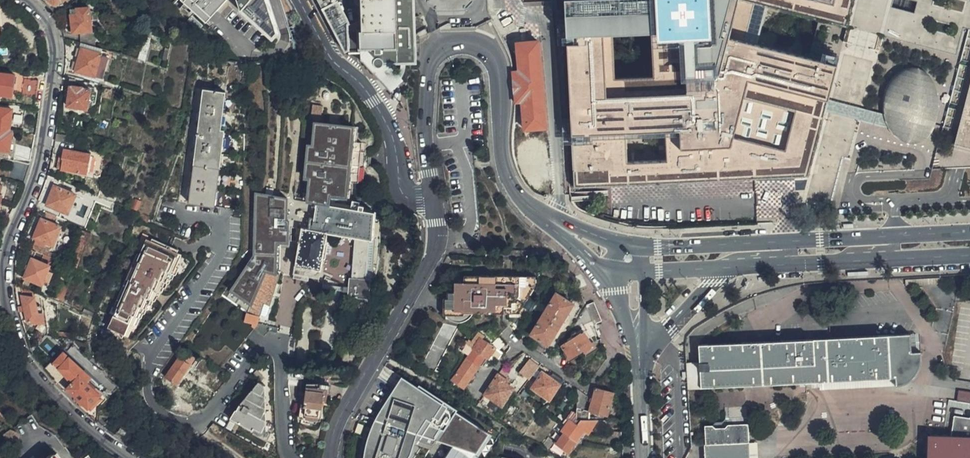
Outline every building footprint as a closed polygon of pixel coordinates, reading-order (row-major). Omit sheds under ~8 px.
[(169,8),(176,0),(159,0),(169,8)] [(204,20),(214,8),(205,0),(182,0),(204,20)] [(214,8),(222,0),(205,0),(214,8)] [(265,0),(236,0),(238,7),(269,36),(275,30),(265,0)] [(345,53),(348,21),(337,2),(337,0),(317,0),(345,53)] [(374,66),(375,65),(376,65),(377,66),(378,66),(380,66),(381,66),(382,66),(383,65),(384,65),(388,64),(411,64),(409,0),(361,0),(362,16),(362,31),(360,31),(361,57),(366,62),(367,64),(367,65),(367,66),(368,67),(369,68),(370,69),(372,69),(374,66)] [(429,7),(435,13),(468,12),(473,5),(473,0),(429,0),(429,7)] [(577,188),(610,188),(754,182),(810,179),(837,69),(806,62),(757,50),(768,6),(818,20),(849,28),(855,0),(646,0),(647,12),(598,14),(598,0),(566,0),(577,188)] [(70,8),(71,14),(72,23),(73,32),(91,30),(88,6),(70,8)] [(421,40),(428,37),(418,19),(415,20),(414,21),(419,41),(421,40)] [(968,31),(959,67),(931,170),(969,169),(969,31),(968,31)] [(81,34),(81,42),(83,43),(95,46),(94,33),(81,34)] [(529,148),(531,179),(545,178),(545,183),(550,183),(549,168),(538,41),(518,43),(520,72),(513,73),(514,79),(514,89),(516,105),(515,110),(513,121),(512,133),(511,141),(512,147),(513,153),(515,163),(516,167),(525,166),(521,129),(526,129),(526,130),(532,130),(534,147),(529,148)] [(95,46),(83,43),(81,47),(100,53),(102,48),(95,46)] [(421,63),(421,43),(418,44),(412,44),(412,63),(421,63)] [(100,53),(81,47),(74,70),(94,75),(100,53)] [(839,62),(840,55),(822,52),(821,59),(839,62)] [(375,65),(374,66),(372,69),(370,69),(369,68),(368,67),(367,66),(367,65),(367,64),(366,62),(361,57),(361,61),(361,62),(390,94),(402,80),(400,77),(388,64),(384,65),(383,65),(382,66),(381,66),(380,66),(378,66),(377,66),(376,65),(375,65)] [(928,68),(915,66),(906,68),(898,74),(891,80),(886,89),(883,100),(883,111),(886,123),(891,132),(898,138),(907,143),(919,142),(927,137),(936,127),(942,118),(946,104),(943,90),(936,78),(928,68)] [(15,74),(0,72),(0,93),(12,95),(15,74)] [(35,95),(37,79),(23,77),(21,94),(35,95)] [(86,107),(89,89),(82,88),(82,86),(73,85),(72,87),(69,87),(68,106),(86,107)] [(216,205),(225,122),(222,122),(226,92),(202,89),(202,91),(198,122),(194,165),(189,202),(216,205)] [(8,130),(10,119),(12,109),(0,107),(0,130),(8,130)] [(265,304),(271,306),(281,274),(277,272),(277,268),(277,242),(289,242),(288,226),(300,227),(296,248),(298,248),(294,278),(309,280),(309,276),(319,278),(328,230),(356,234),(354,275),(351,275),(351,295),(372,296),(377,211),(370,210),(370,207),(365,206),(365,209),(362,209),(362,206),(362,205),(357,204),(357,206),(329,202),(329,204),(327,204),(329,195),(345,198),(347,182),(352,183),(357,184),(364,143),(359,143),(354,142),(357,127),(318,120),(315,143),(310,142),(305,175),(309,176),(307,190),(302,190),(301,198),(255,190),(254,252),(244,266),(241,272),(231,288),(252,303),(249,312),(261,315),(265,304)] [(12,131),(8,130),(0,130),(0,150),(9,151),(12,131)] [(368,144),(364,143),(357,184),(362,184),(368,144)] [(30,159),(32,147),(16,144),(14,155),(30,159)] [(87,172),(90,153),(80,151),(62,149),(60,158),(62,159),(60,169),(87,172)] [(26,174),(29,164),(12,159),(10,171),(8,179),(23,182),(26,174)] [(66,212),(74,194),(53,186),(46,204),(66,212)] [(51,247),(59,226),(41,219),(32,240),(51,247)] [(277,242),(277,268),(281,268),(281,245),(296,248),(300,227),(288,226),(289,242),(277,242)] [(149,285),(154,288),(158,290),(162,280),(164,280),(169,271),(172,272),(180,252),(170,247),(146,236),(139,250),(126,281),(106,324),(126,334),(135,315),(137,315),(141,305),(144,306),(148,297),(144,295),(149,285)] [(40,282),(48,265),(31,258),(23,275),(40,282)] [(241,272),(244,266),(239,263),(236,269),(241,272)] [(464,276),(464,283),(465,292),(456,292),(448,292),(447,300),(445,300),(445,315),(447,318),(461,323),(466,323),(470,322),(472,319),(474,314),(496,314),(495,320),(484,331),(493,340),(507,327),(503,323),(504,311),(512,311),(512,310),(521,310),(535,286),(535,277),(524,277),(464,276)] [(584,279),(577,281),(580,289),(587,287),(584,279)] [(465,292),(464,283),(456,283),(456,292),(465,292)] [(150,298),(154,288),(149,285),(144,295),(148,297),(150,298)] [(573,304),(557,293),(541,318),(531,334),(548,344),(558,328),(573,304)] [(42,321),(40,305),(34,304),(33,297),(21,295),(26,318),(42,321)] [(592,319),(595,324),(603,320),(595,302),(586,306),(592,319)] [(265,304),(261,315),(266,317),(267,316),(271,306),(265,304)] [(585,331),(595,324),(592,319),(586,306),(581,313),(566,336),(570,343),(563,349),(570,359),(583,350),(585,352),(594,345),(585,331)] [(686,387),(686,389),(818,383),(894,379),(895,386),(899,386),(905,384),(911,381),(918,372),(920,367),(920,365),(920,352),(917,352),(912,353),(910,332),(698,343),(699,363),(685,364),(686,387)] [(485,356),(488,358),(495,346),(481,337),(476,345),(469,340),(467,342),(466,341),(463,345),(466,347),(464,351),(466,352),(471,347),(473,349),(485,356)] [(473,349),(469,354),(464,363),(452,379),(464,387),(474,373),(485,356),(473,349)] [(94,390),(86,382),(79,374),(83,370),(63,351),(52,362),(63,375),(71,384),(66,389),(87,409),(100,396),(94,390)] [(172,354),(160,372),(168,378),(165,383),(168,386),(172,381),(176,384),(189,367),(172,354)] [(519,370),(528,379),(541,366),(533,358),(519,370)] [(79,374),(86,382),(88,380),(90,378),(83,370),(79,374)] [(563,378),(553,372),(550,377),(542,373),(532,388),(549,399),(563,378)] [(515,385),(498,373),(488,389),(485,394),(502,405),(515,385)] [(478,454),(486,457),(500,433),(412,384),(422,386),(402,375),(373,425),(371,433),(375,427),(367,457),(476,457),(478,454)] [(894,379),(818,383),(819,390),(895,386),(894,379)] [(88,380),(86,382),(94,390),(95,388),(88,380)] [(262,405),(266,398),(265,395),(262,393),(265,388),(265,384),(260,381),(258,383),(249,394),(240,406),(237,410),(236,409),(230,418),(253,430),(255,428),(261,431),(266,424),(265,419),(262,417),(265,411),(265,407),(262,405)] [(578,388),(577,398),(576,413),(576,418),(591,419),(590,410),(607,415),(613,393),(595,387),(593,396),(590,396),(588,394),(580,390),(578,388)] [(320,420),(323,398),(306,395),(303,406),(301,405),(299,417),(320,420)] [(576,418),(576,413),(571,410),(566,418),(570,421),(563,430),(566,432),(559,443),(569,450),(583,430),(588,433),(597,419),(591,419),(576,418)] [(954,417),(950,436),(928,436),(927,451),(927,457),(969,457),(969,419),(954,417)] [(707,445),(750,442),(749,423),(728,424),(726,426),(715,427),(712,425),(705,425),(707,445)] [(4,433),(12,444),(19,436),(18,433),(17,432),(13,429),(12,429),(10,427),(4,433)] [(548,449),(554,441),(548,437),(542,445),(548,449)] [(750,442),(707,445),(705,445),(705,457),(751,457),(750,442)] [(750,442),(751,457),(758,457),(758,442),(750,442)] [(65,446),(59,450),(48,457),(74,457),(65,446)]
